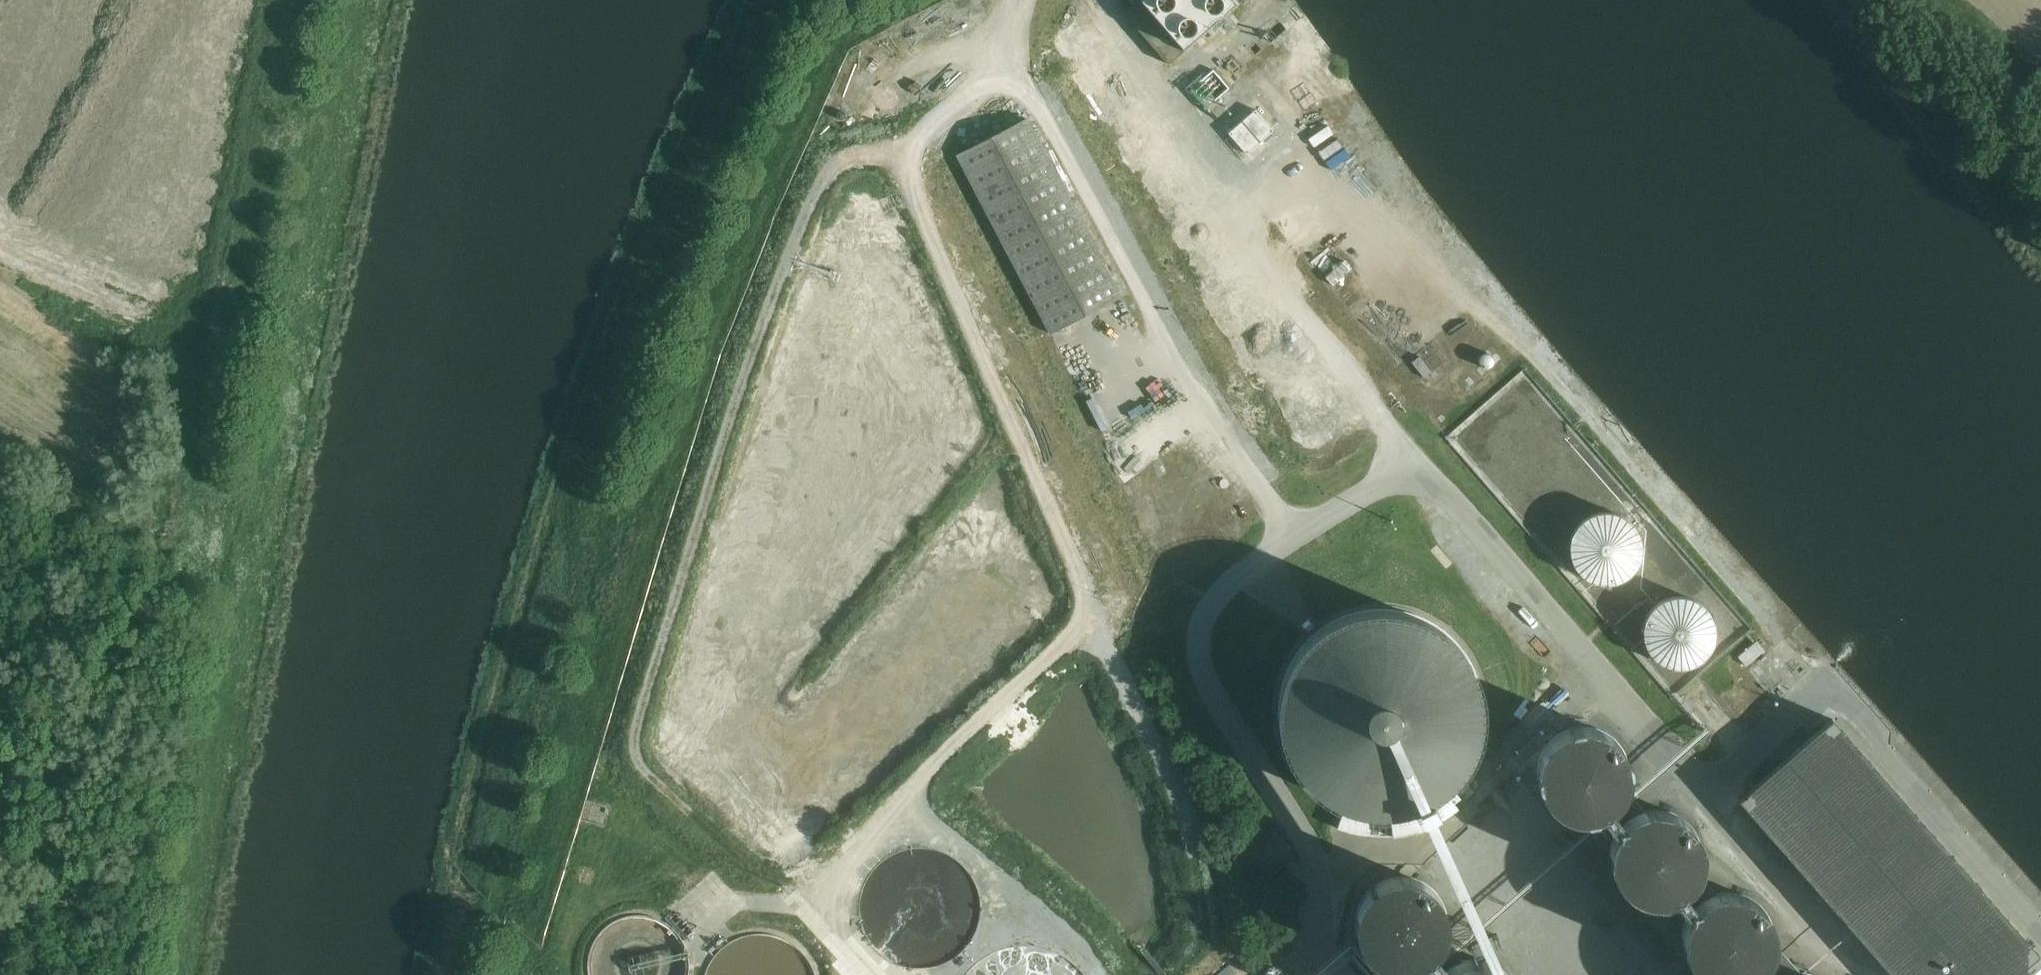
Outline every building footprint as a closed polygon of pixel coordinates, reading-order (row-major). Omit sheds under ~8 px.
[(1243,0),(1139,0),(1124,13),(1168,65),(1243,0)] [(1221,97),(1229,90),(1215,73),(1206,80),(1221,97)] [(1239,122),(1260,108),(1254,100),(1234,114),(1239,122)] [(1121,295),(1029,117),(953,156),(1045,334),(1121,295)] [(1282,125),(1254,140),(1260,151),(1271,145),(1274,152),(1291,143),(1282,125)] [(1437,327),(1385,259),(1367,273),(1356,259),(1334,276),(1409,372),(1429,357),(1418,342),(1437,327)] [(1162,454),(1145,455),(1147,468),(1163,466),(1162,454)] [(1623,581),(1628,577),(1632,574),(1636,569),(1638,564),(1640,559),(1642,553),(1642,547),(1641,541),(1639,536),(1636,531),(1633,526),(1629,522),(1624,519),(1619,516),(1613,515),(1607,514),(1601,514),(1596,516),(1590,518),(1585,521),(1581,525),(1577,529),(1574,534),(1572,540),(1571,546),(1571,551),(1572,557),(1574,563),(1577,568),(1580,573),(1584,577),(1589,580),(1594,582),(1600,584),(1606,584),(1612,584),(1617,583),(1623,581)] [(1697,659),(1702,656),(1707,652),(1711,647),(1714,642),(1716,637),(1717,631),(1717,625),(1716,619),(1714,613),(1711,608),(1707,604),(1703,600),(1698,596),(1692,594),(1686,593),(1680,592),(1675,593),(1669,595),(1663,597),(1659,601),(1654,605),(1651,610),(1649,616),(1647,621),(1646,627),(1647,633),(1648,639),(1651,644),(1654,649),(1658,654),(1663,657),(1668,660),(1674,662),(1680,663),(1686,662),(1692,661),(1697,659)] [(1485,734),(1486,717),(1485,700),(1481,683),(1474,668),(1465,653),(1453,641),(1440,630),(1425,622),(1409,616),(1392,613),(1375,613),(1358,616),(1342,621),(1327,629),(1313,640),(1301,652),(1292,666),(1285,682),(1281,698),(1279,715),(1280,732),(1284,749),(1291,765),(1300,779),(1312,792),(1325,802),(1340,810),(1356,816),(1373,819),(1390,819),(1407,816),(1423,811),(1438,803),(1452,793),(1464,780),(1473,766),(1480,751),(1485,734)] [(1738,654),(1747,664),(1757,655),(1767,666),(1775,659),(1756,637),(1738,654)] [(2023,969),(2039,955),(2025,940),(1834,720),(1740,802),(1893,974),(2029,974),(2023,969)] [(1807,974),(1779,945),(1779,944),(1780,936),(1779,928),(1777,920),(1774,913),(1769,906),(1764,900),(1757,896),(1750,892),(1742,890),(1734,890),(1726,890),(1721,891),(1701,872),(1701,870),(1703,862),(1704,855),(1703,847),(1701,839),(1698,832),(1693,826),(1688,820),(1681,816),(1674,812),(1667,810),(1659,810),(1651,810),(1648,811),(1628,791),(1629,787),(1631,779),(1632,772),(1631,764),(1629,756),(1626,749),(1621,743),(1616,737),(1609,733),(1602,729),(1595,727),(1587,727),(1579,727),(1572,729),(1565,733),(1558,737),(1553,743),(1548,749),(1545,756),(1543,764),(1542,772),(1543,779),(1545,787),(1548,794),(1553,800),(1558,806),(1565,810),(1572,814),(1579,816),(1587,816),(1595,816),(1599,815),(1618,836),(1617,839),(1615,847),(1614,855),(1615,862),(1617,870),(1620,877),(1625,883),(1630,889),(1637,893),(1644,897),(1651,899),(1659,899),(1667,899),(1672,898),(1691,918),(1691,920),(1689,928),(1688,936),(1689,944),(1691,952),(1694,959),(1699,965),(1704,971),(1710,974),(1814,974),(1812,974),(1807,974)] [(1505,970),(1499,966),(1492,962),(1484,960),(1476,959),(1468,960),(1463,961),(1445,940),(1447,936),(1449,928),(1449,921),(1449,913),(1447,906),(1444,899),(1439,893),(1434,887),(1427,883),(1421,880),(1413,878),(1406,877),(1398,878),(1391,880),(1384,883),(1383,883),(1377,887),(1372,892),(1368,898),(1365,905),(1363,912),(1363,919),(1363,926),(1365,933),(1368,939),(1372,945),(1377,950),(1383,954),(1390,957),(1396,959),(1404,960),(1411,959),(1415,958),(1430,974),(1510,974),(1505,970)] [(1859,974),(1886,974),(1876,962),(1859,974)]
